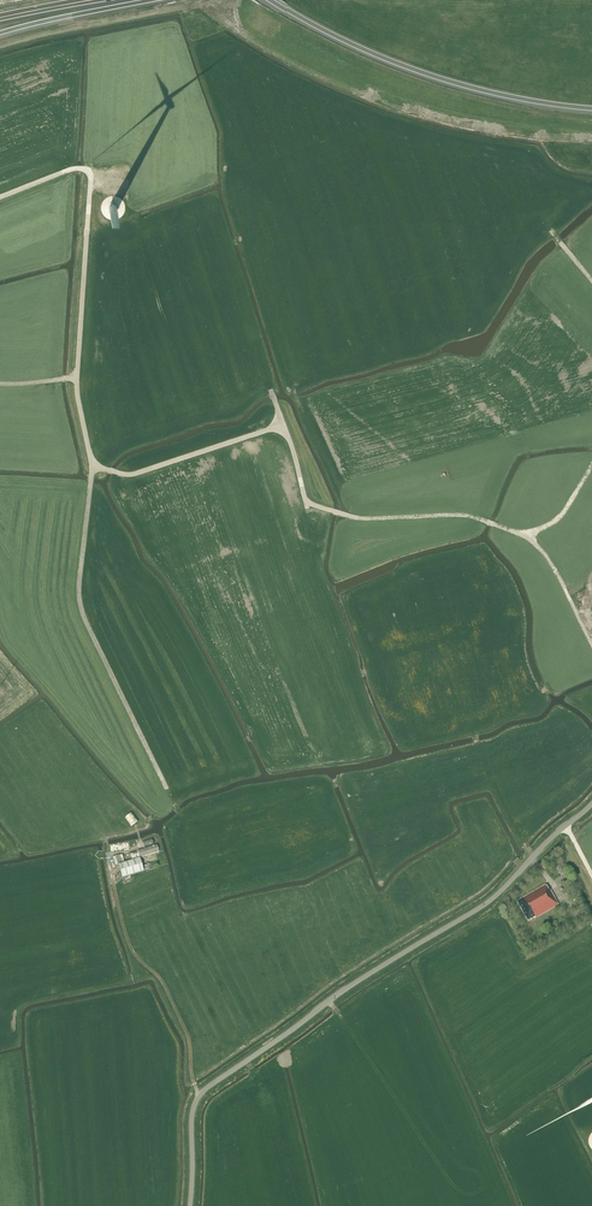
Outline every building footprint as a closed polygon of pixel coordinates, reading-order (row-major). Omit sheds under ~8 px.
[(115,204),(114,204),(113,204),(112,204),(111,204),(110,204),(110,205),(109,205),(109,206),(109,207),(109,208),(109,209),(109,210),(110,211),(111,212),(112,212),(112,213),(113,213),(114,213),(114,212),(115,212),(116,212),(117,211),(117,210),(118,209),(118,208),(118,207),(117,207),(117,206),(117,205),(116,205),(115,204)] [(126,815),(132,824),(140,819),(133,810),(126,815)] [(157,845),(154,846),(152,839),(142,842),(144,849),(138,851),(138,852),(130,854),(132,859),(140,857),(159,852),(157,845)] [(122,878),(143,871),(139,859),(124,863),(122,855),(119,856),(119,855),(112,857),(115,866),(118,865),(122,878)] [(561,876),(566,873),(565,871),(568,869),(564,863),(562,865),(557,867),(561,876)] [(549,890),(546,885),(518,901),(528,921),(535,917),(536,918),(559,905),(550,889),(549,890)]
